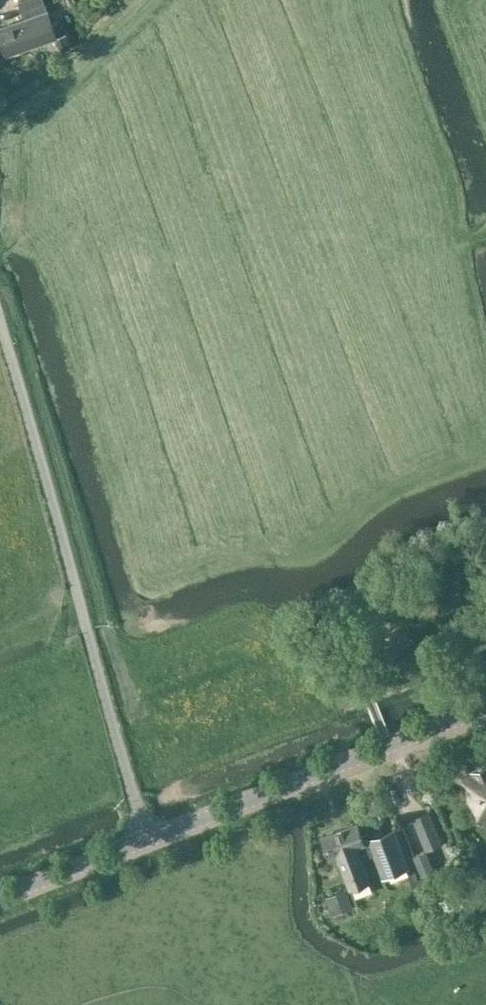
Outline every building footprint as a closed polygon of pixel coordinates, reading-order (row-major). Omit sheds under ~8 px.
[(18,1),(25,19),(0,27),(0,32),(7,54),(57,37),(49,11),(47,11),(44,0),(20,0),(18,1)] [(65,0),(55,0),(58,8),(67,5),(65,0)] [(457,775),(477,821),(485,817),(485,763),(457,775)] [(425,850),(442,844),(429,811),(412,818),(425,850)] [(357,821),(321,837),(329,856),(337,853),(350,888),(371,880),(363,859),(375,853),(383,876),(409,866),(395,829),(369,839),(369,840),(365,842),(357,821)] [(414,856),(422,876),(435,870),(427,850),(414,856)]
